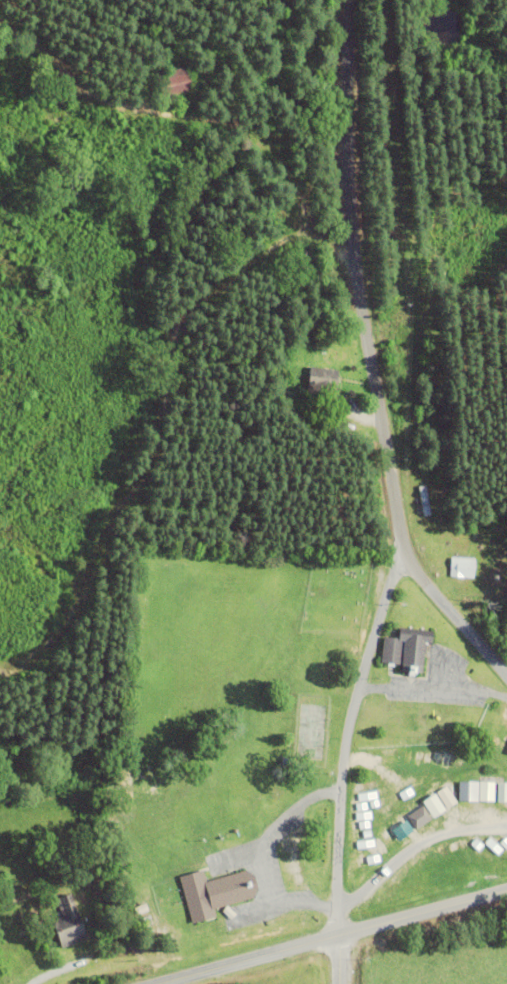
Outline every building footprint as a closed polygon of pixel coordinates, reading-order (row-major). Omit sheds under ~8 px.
[(192,70),(162,70),(162,94),(192,94),(192,70)] [(307,405),(336,407),(339,369),(310,367),(307,405)] [(382,663),(402,664),(402,670),(424,672),(426,633),(399,631),(399,637),(384,636),(382,663)] [(505,800),(505,776),(480,775),(480,780),(460,780),(460,800),(505,800)] [(423,801),(435,816),(443,809),(431,795),(423,801)] [(400,839),(415,830),(407,817),(392,827),(400,839)] [(378,860),(367,849),(353,862),(364,874),(378,860)] [(180,875),(192,923),(217,917),(215,907),(258,897),(251,869),(207,880),(204,869),(180,875)] [(87,939),(72,893),(56,898),(63,917),(53,920),(62,947),(87,939)]
